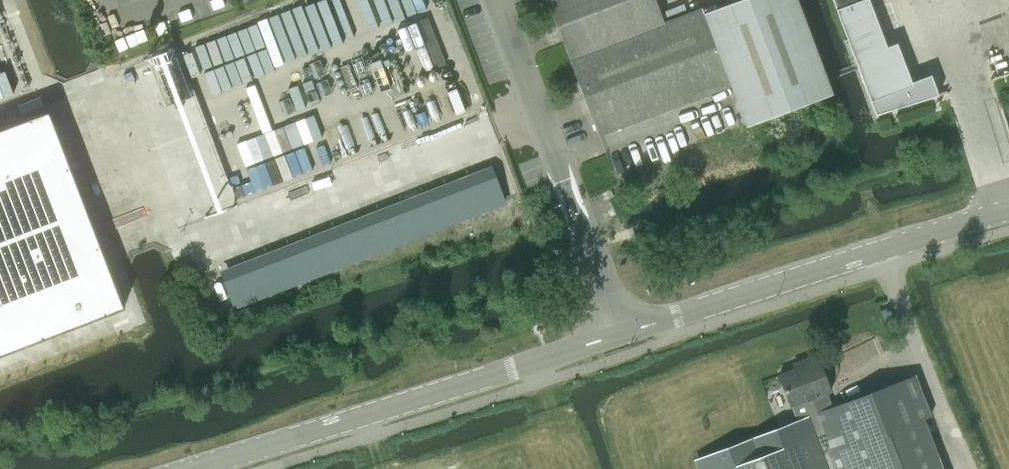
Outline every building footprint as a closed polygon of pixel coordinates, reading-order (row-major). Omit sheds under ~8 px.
[(573,63),(669,27),(658,0),(549,0),(573,63)] [(704,14),(732,85),(748,126),(833,93),(798,0),(741,0),(704,14)] [(878,114),(938,95),(931,76),(912,83),(897,44),(887,48),(869,0),(835,0),(878,114)] [(601,135),(732,85),(704,14),(669,27),(573,63),(601,135)] [(127,307),(51,111),(0,130),(0,356),(127,307)] [(803,365),(778,374),(790,407),(793,406),(813,398),(819,414),(832,409),(826,393),(830,391),(817,355),(801,361),(803,365)] [(698,460),(701,468),(944,468),(924,418),(931,416),(916,377),(832,409),(819,414),(813,398),(793,406),(799,421),(698,460)]
